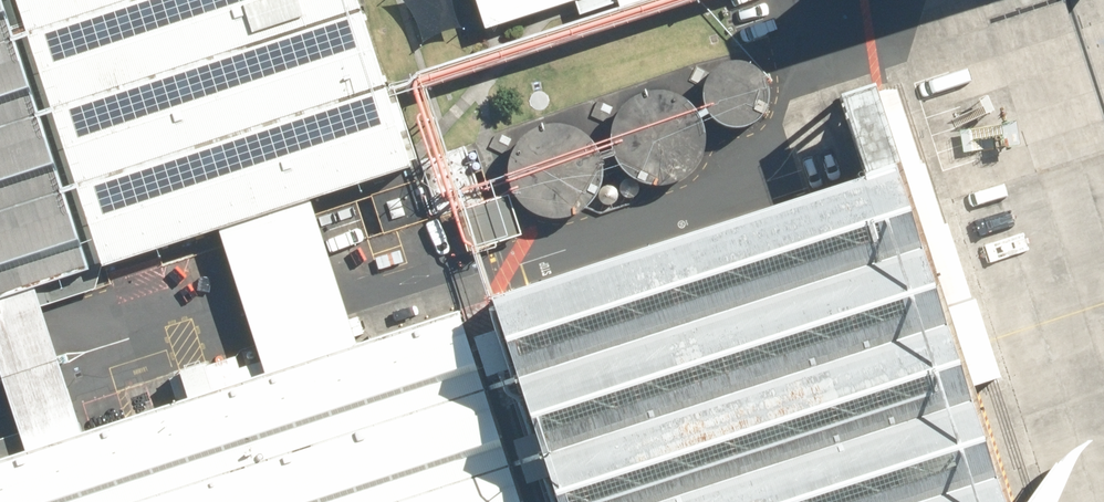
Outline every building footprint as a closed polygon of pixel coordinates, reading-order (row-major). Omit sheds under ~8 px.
[(371,0),(0,0),(0,303),(49,287),(231,226),(322,196),(425,161),(371,0)] [(407,4),(414,14),(420,28),(422,47),(429,38),(438,32),(450,29),(462,29),(455,19),(452,4),(452,0),(403,0),(407,4)] [(486,31),(581,0),(476,0),(486,31)] [(774,62),(764,56),(753,54),(741,56),(731,62),(724,70),(720,80),(719,90),(721,100),(726,109),(734,116),(744,120),(754,121),(765,119),(775,113),(782,104),(786,93),(786,81),(782,71),(774,62)] [(718,150),(722,134),(721,119),(715,104),(705,92),(691,84),(674,81),(657,83),(642,91),(630,103),(624,119),(623,136),(628,152),(638,166),(652,176),(667,180),(683,179),(698,173),(710,163),(718,150)] [(610,184),(614,169),(612,153),(606,138),(596,126),(583,118),(566,115),(549,117),(534,125),(522,137),(515,153),(514,170),(519,186),(529,200),(543,210),(559,214),(574,213),(589,207),(601,197),(610,184)] [(490,298),(557,501),(1002,501),(893,169),(871,176),(863,178),(502,295),(490,298)] [(0,455),(0,501),(522,501),(459,305),(366,334),(273,365),(93,424),(32,444),(0,455)]
